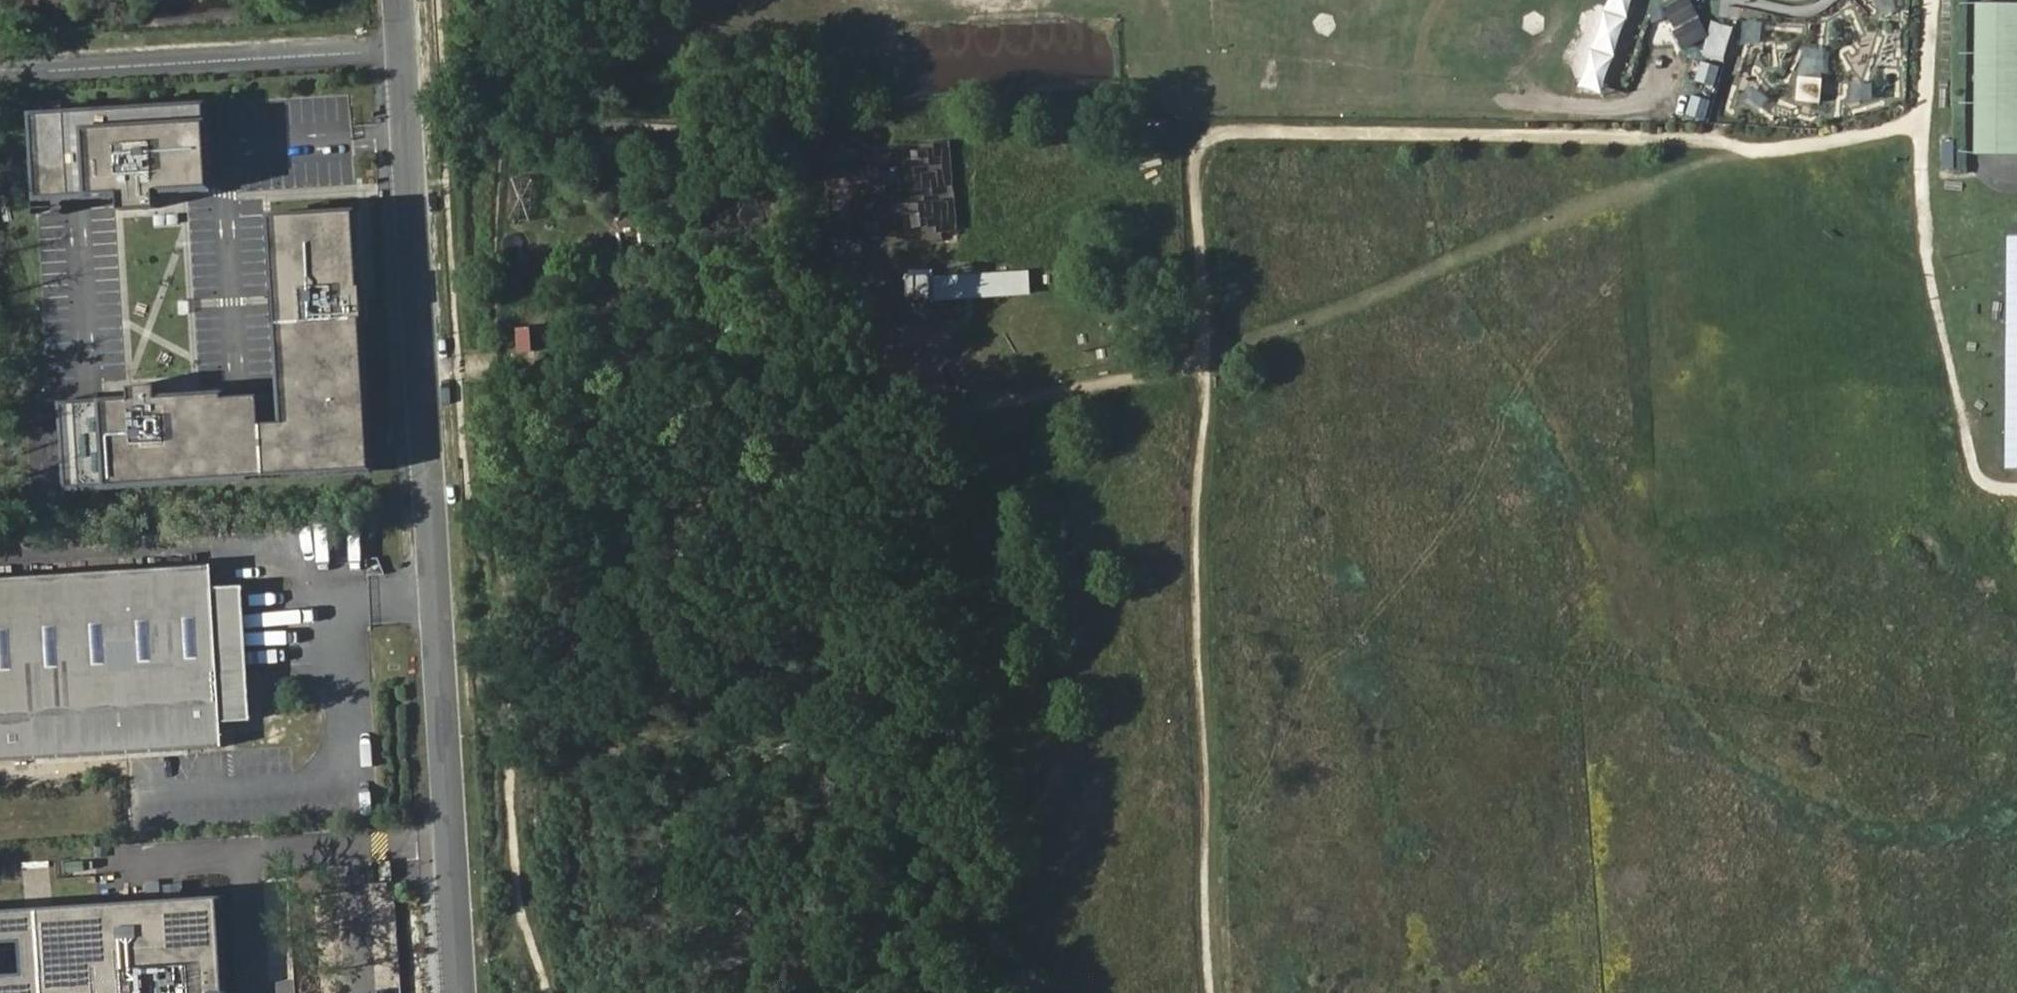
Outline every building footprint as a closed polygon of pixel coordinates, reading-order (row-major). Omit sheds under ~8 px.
[(1579,88),(1600,95),(1631,0),(1608,0),(1579,88)] [(1697,13),(1693,4),(1690,0),(1678,0),(1664,7),(1673,26),(1697,13)] [(1972,1),(1969,154),(2016,155),(2016,2),(1972,1)] [(1708,36),(1699,17),(1675,29),(1684,48),(1708,36)] [(212,148),(209,104),(34,115),(39,200),(66,198),(79,197),(122,195),(123,212),(161,209),(160,192),(215,189),(212,148)] [(67,215),(66,198),(39,200),(40,217),(67,215)] [(372,433),(365,319),(368,319),(365,287),(363,287),(359,211),(272,217),(284,415),(284,423),(265,424),(263,396),(243,397),(227,398),(227,394),(161,398),(160,385),(132,386),(132,399),(95,402),(63,403),(66,449),(68,489),(374,471),(372,433)] [(930,274),(905,273),(905,300),(930,300),(930,274)] [(278,416),(276,395),(263,396),(265,424),(284,423),(284,415),(278,416)] [(212,567),(0,579),(0,758),(222,745),(212,567)] [(220,896),(207,897),(213,992),(226,992),(220,896)] [(207,897),(0,910),(0,992),(213,992),(207,897)]
